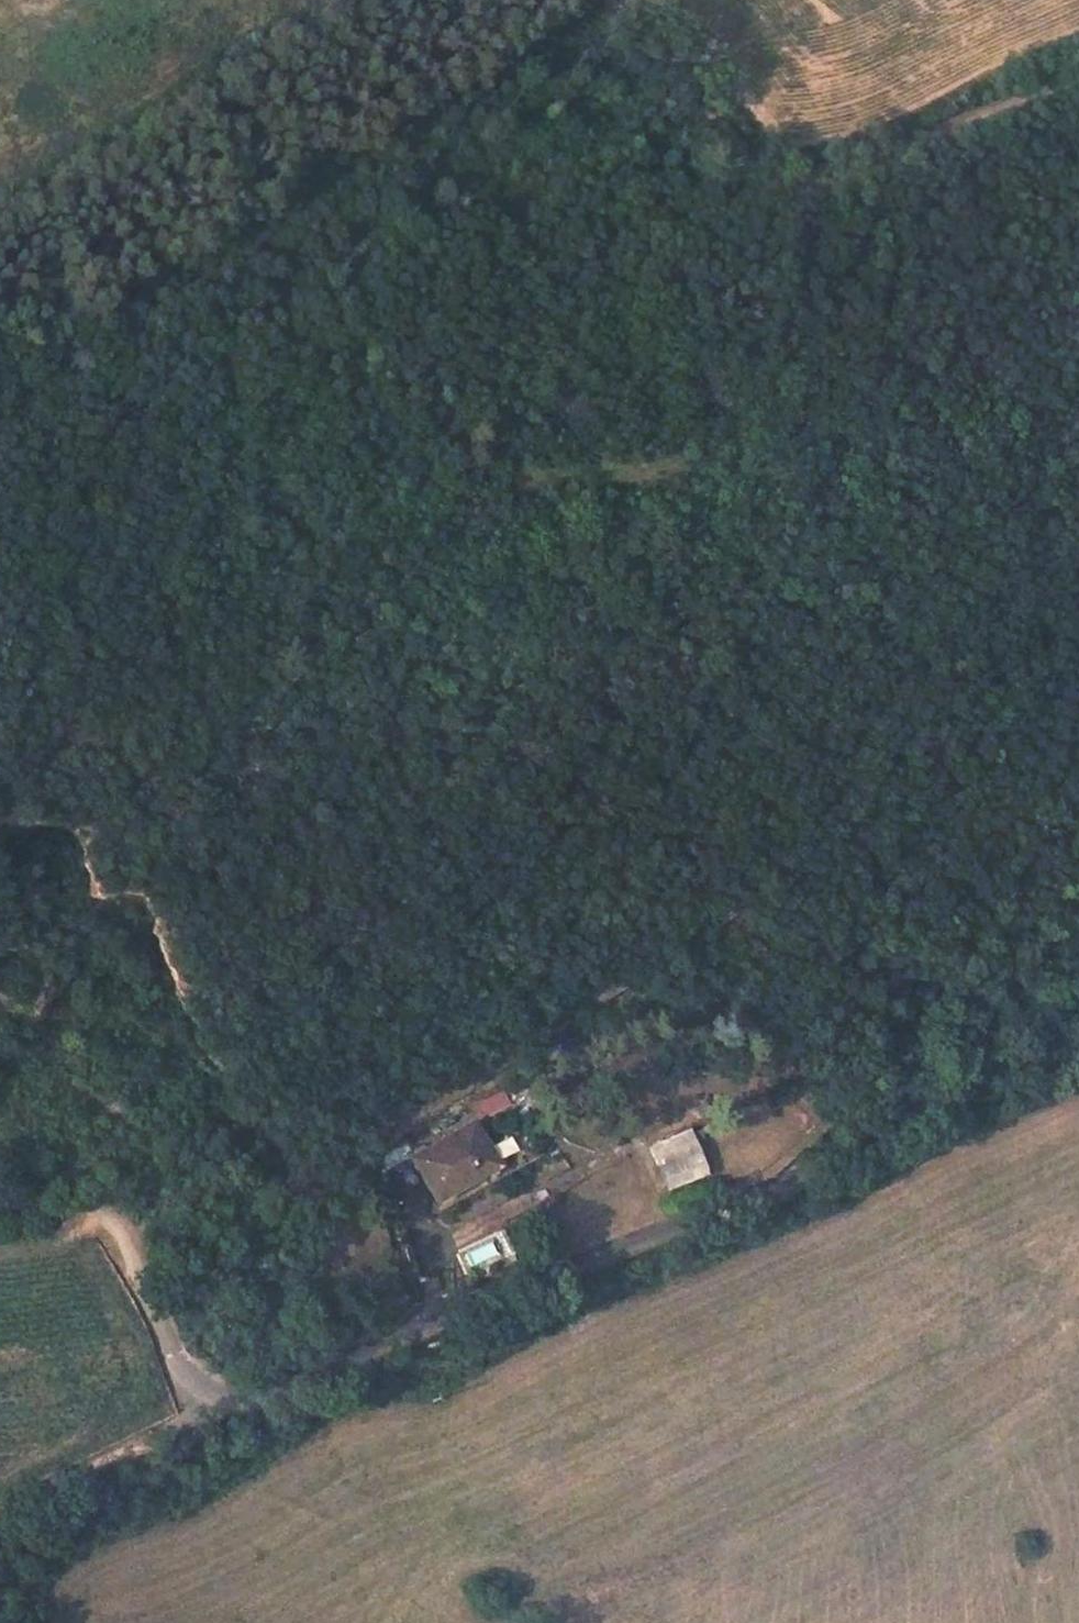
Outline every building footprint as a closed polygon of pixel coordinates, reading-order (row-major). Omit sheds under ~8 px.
[(477,1113),(507,1103),(502,1087),(472,1096),(477,1113)] [(475,1124),(413,1158),(437,1201),(500,1168),(475,1124)] [(682,1142),(644,1157),(650,1173),(689,1159),(682,1142)] [(689,1159),(650,1173),(658,1191),(695,1176),(689,1159)]
